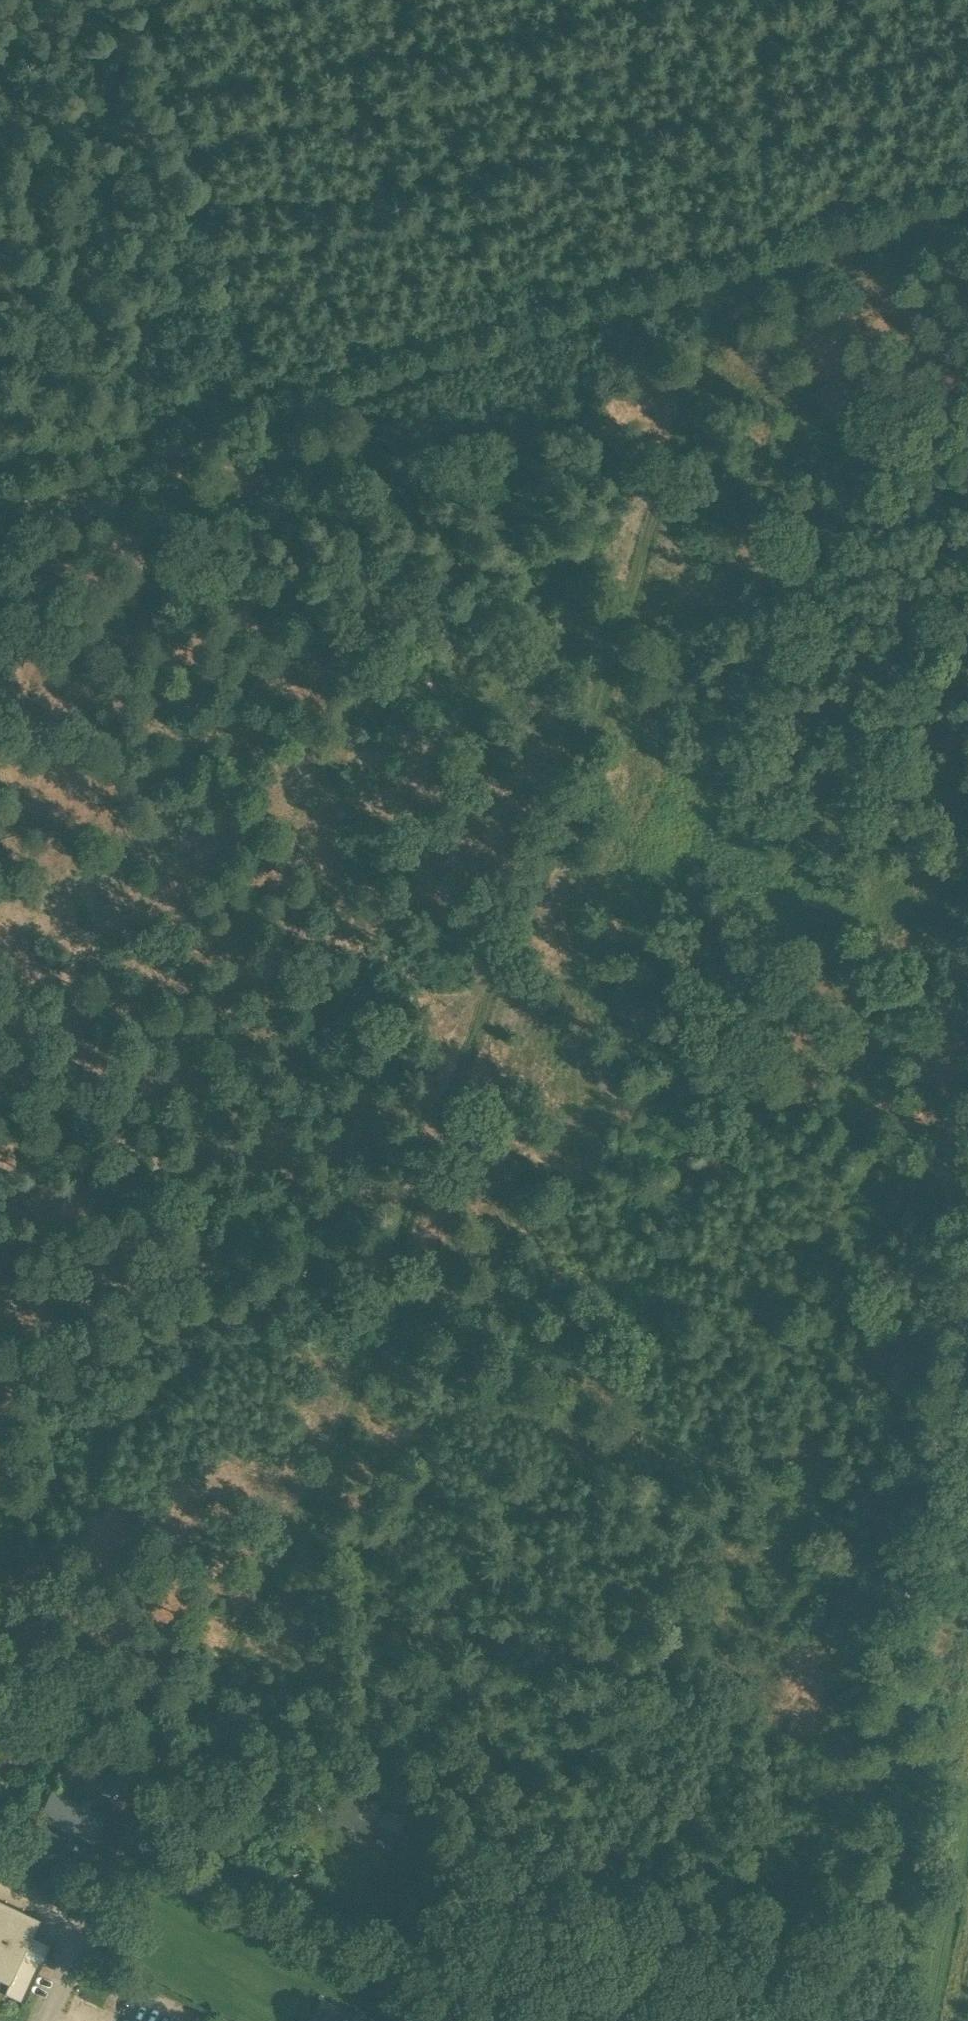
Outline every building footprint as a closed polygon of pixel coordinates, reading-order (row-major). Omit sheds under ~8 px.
[(859,976),(870,975),(870,957),(859,958),(859,976)] [(105,1816),(66,1798),(68,1794),(54,1788),(40,1818),(93,1842),(105,1816)] [(40,1918),(0,1899),(0,2002),(40,1918)]
